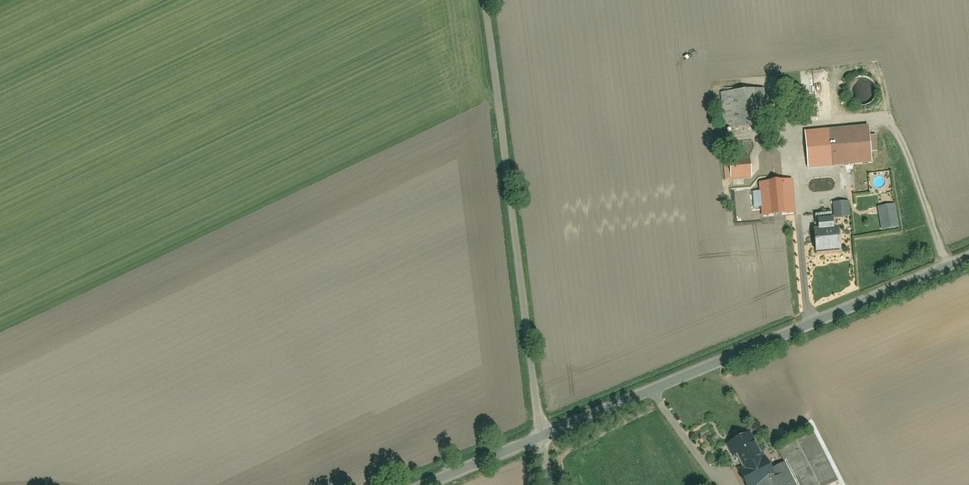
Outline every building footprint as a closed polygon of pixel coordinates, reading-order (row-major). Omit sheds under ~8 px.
[(847,95),(853,105),(864,108),(874,104),(878,96),(878,88),(873,81),(865,77),(855,79),(848,87),(847,95)] [(717,96),(718,134),(767,132),(766,95),(717,96)] [(825,131),(825,134),(803,136),(807,198),(836,196),(834,168),(870,166),(868,128),(825,131)] [(726,161),(726,183),(752,182),(752,161),(726,161)] [(760,185),(762,217),(794,214),(792,183),(760,185)] [(847,206),(835,207),(835,222),(847,222),(847,206)] [(816,229),(818,254),(843,253),(841,227),(816,229)] [(840,483),(817,437),(767,463),(752,434),(733,444),(745,469),(734,475),(739,484),(836,484),(840,483)]
